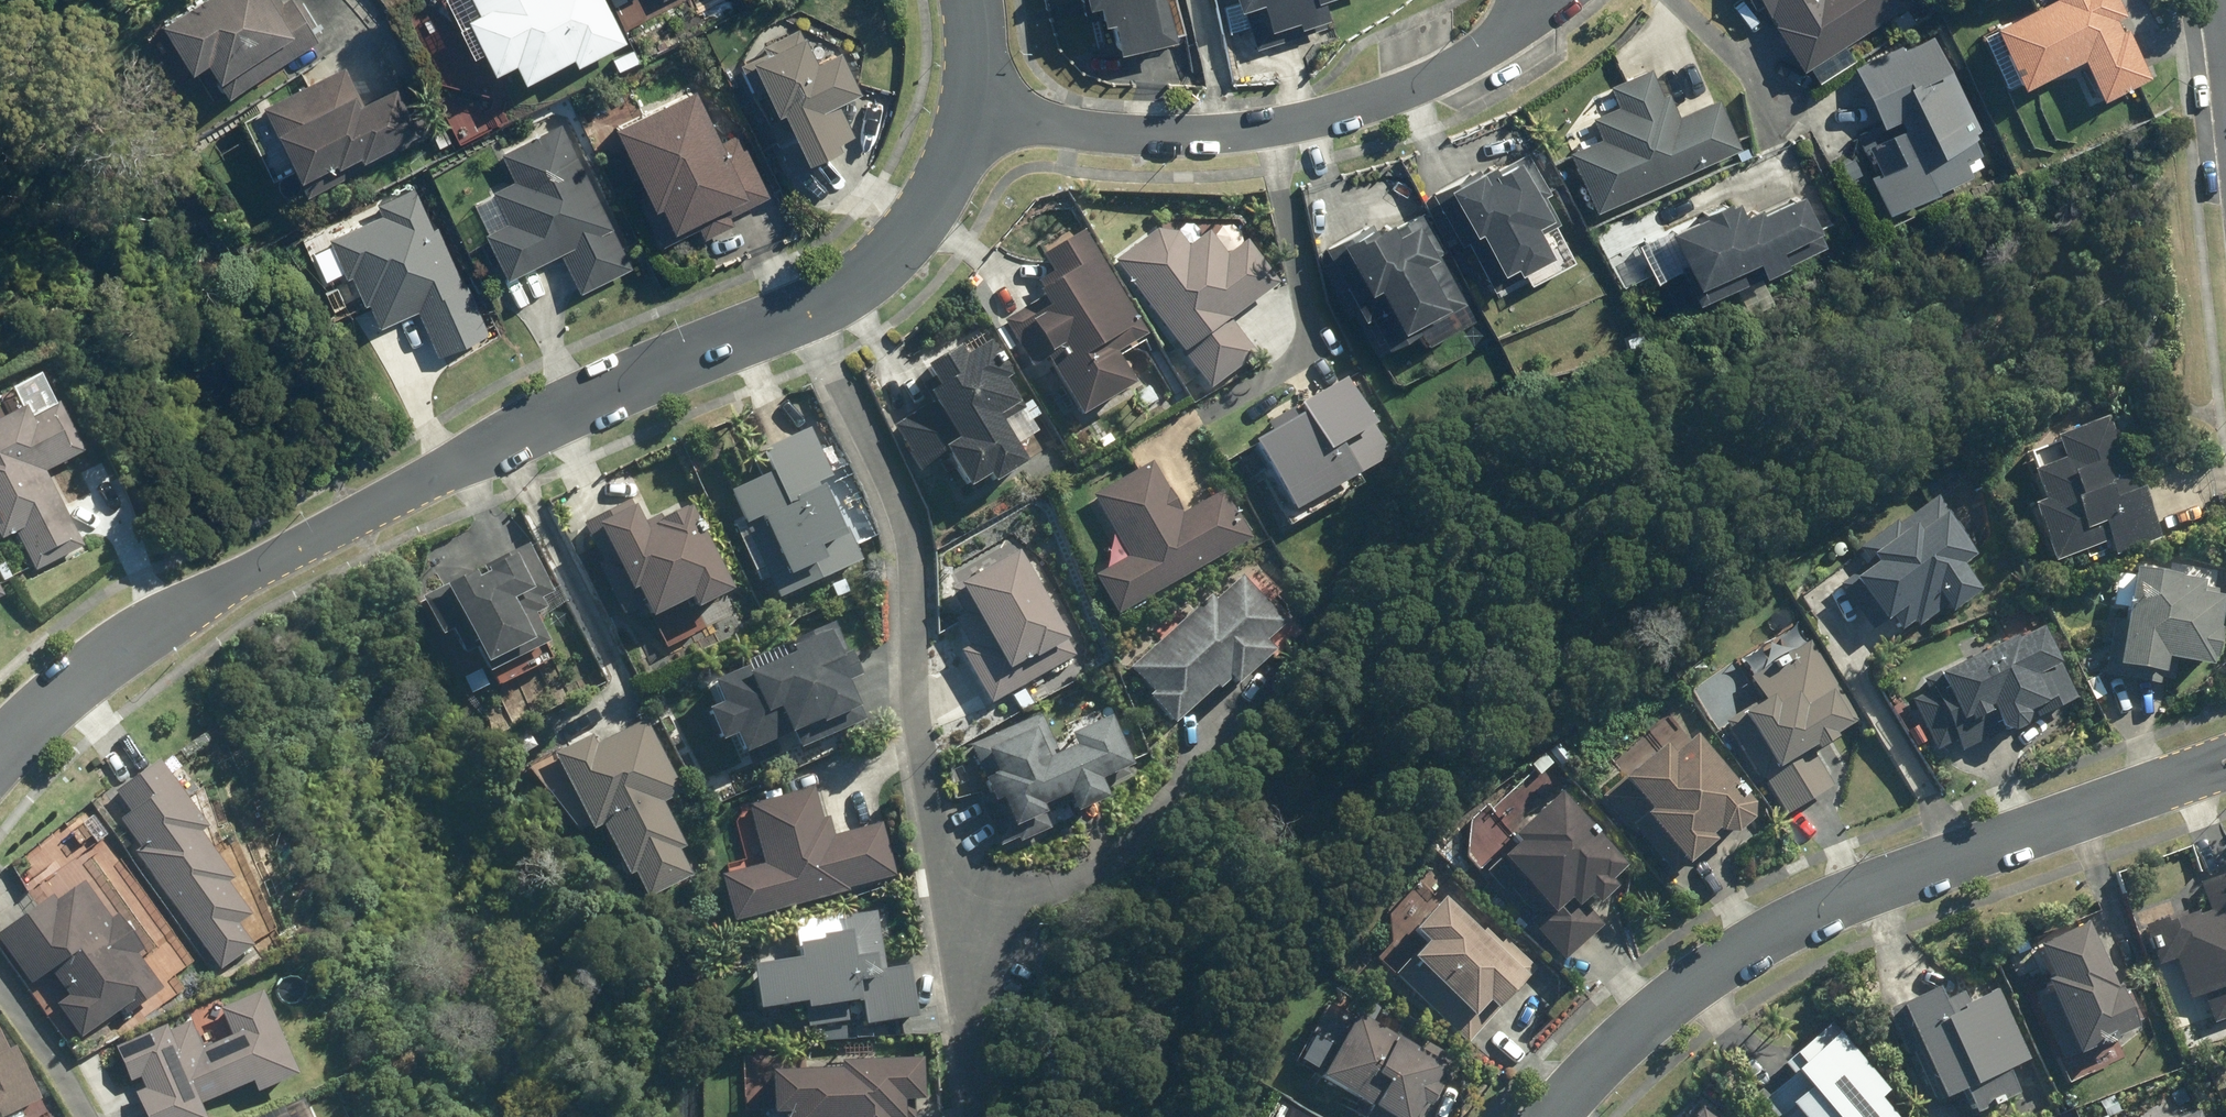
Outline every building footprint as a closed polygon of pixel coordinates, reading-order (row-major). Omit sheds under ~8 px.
[(322,41),(296,0),(288,0),(285,1),(285,0),(204,0),(166,24),(196,71),(210,62),(233,97),(322,41)] [(598,0),(540,0),(520,10),(515,0),(479,0),(487,15),(475,22),(497,65),(516,56),(526,76),(575,50),(581,60),(619,40),(598,0)] [(1169,0),(1072,0),(1090,75),(1182,53),(1169,0)] [(1258,13),(1293,0),(1253,0),(1258,13)] [(1789,72),(1904,3),(1902,0),(1738,0),(1743,9),(1750,5),(1757,17),(1759,16),(1765,25),(1762,27),(1789,72)] [(1998,25),(2027,87),(2085,60),(2104,100),(2152,77),(2128,28),(2122,31),(2117,19),(2127,15),(2120,0),(2051,0),(1998,25)] [(801,31),(747,61),(805,167),(854,140),(834,104),(859,91),(835,47),(815,58),(801,31)] [(1965,166),(1924,48),(1835,78),(1876,196),(1965,166)] [(310,195),(435,133),(410,83),(366,105),(348,67),(267,106),(310,195)] [(699,77),(623,118),(678,221),(754,180),(699,77)] [(1559,140),(1584,210),(1740,153),(1715,84),(1559,140)] [(634,247),(546,104),(438,170),(526,313),(634,247)] [(1488,287),(1553,258),(1512,168),(1448,197),(1488,287)] [(381,199),(304,251),(398,390),(475,338),(381,199)] [(1674,247),(1693,290),(1802,244),(1783,201),(1674,247)] [(1465,310),(1421,202),(1324,241),(1369,350),(1465,310)] [(1171,219),(1110,262),(1202,393),(1260,353),(1236,318),(1259,302),(1256,298),(1276,284),(1245,240),(1227,252),(1211,228),(1188,243),(1171,219)] [(1077,259),(986,309),(1070,457),(1160,406),(1077,259)] [(967,340),(887,378),(953,515),(1032,478),(967,340)] [(1343,385),(1244,438),(1287,517),(1386,464),(1343,385)] [(74,543),(35,462),(45,456),(50,464),(78,451),(58,410),(29,423),(24,412),(0,424),(0,531),(2,534),(18,527),(35,562),(74,543)] [(2138,486),(2110,413),(2056,434),(2065,456),(2033,468),(2044,498),(2034,502),(2057,560),(2117,536),(2124,553),(2170,535),(2149,482),(2138,486)] [(720,457),(781,582),(870,539),(810,414),(720,457)] [(1127,600),(1254,535),(1213,456),(1086,521),(1127,600)] [(636,626),(737,574),(687,478),(586,530),(636,626)] [(1954,565),(1971,552),(1931,493),(1890,522),(1887,519),(1850,546),(1860,561),(1832,581),(1865,629),(1882,618),(1890,630),(1903,621),(1907,625),(1936,604),(1941,610),(1971,589),(1954,565)] [(1025,519),(956,549),(1008,669),(1077,638),(1025,519)] [(524,540),(440,574),(477,664),(561,630),(524,540)] [(2201,663),(2214,589),(2191,584),(2191,580),(2167,576),(2167,574),(2122,566),(2113,620),(2109,619),(2100,673),(2154,683),(2155,676),(2170,679),(2174,659),(2201,663)] [(1276,658),(1302,632),(1271,600),(1265,606),(1237,578),(1213,602),(1206,595),(1128,672),(1149,693),(1144,698),(1174,729),(1227,677),(1237,686),(1271,653),(1276,658)] [(700,692),(747,760),(854,688),(807,620),(700,692)] [(2031,625),(1918,679),(1924,691),(1909,699),(1933,750),(1953,740),(1957,749),(2004,727),(2010,730),(2021,724),(2022,720),(2020,714),(2028,710),(2031,716),(2072,696),(2052,655),(2046,657),(2031,625)] [(1781,815),(1828,785),(1806,751),(1856,719),(1805,639),(1745,678),(1757,697),(1719,722),(1755,779),(1758,778),(1781,815)] [(961,748),(984,810),(1133,756),(1110,694),(961,748)] [(648,698),(561,740),(632,888),(719,846),(648,698)] [(1904,727),(1913,741),(1922,735),(1913,721),(1904,727)] [(1743,801),(1684,732),(1662,752),(1651,741),(1611,777),(1612,778),(1592,796),(1623,833),(1627,829),(1665,874),(1716,831),(1725,831),(1742,816),(1743,801)] [(1560,767),(1570,758),(1555,741),(1544,749),(1560,767)] [(135,853),(222,973),(255,949),(241,929),(253,920),(230,887),(236,882),(201,834),(209,829),(161,762),(117,793),(131,814),(121,822),(140,850),(135,853)] [(1599,877),(1615,863),(1549,789),(1498,834),(1502,839),(1485,854),(1489,859),(1477,869),(1497,893),(1503,887),(1528,915),(1524,918),(1560,960),(1600,925),(1583,905),(1605,885),(1599,877)] [(723,847),(742,915),(896,871),(876,803),(723,847)] [(1,935),(33,979),(51,965),(75,999),(101,981),(80,953),(112,930),(81,888),(53,908),(61,919),(51,925),(39,907),(1,935)] [(2182,909),(2221,1005),(2225,1003),(2225,892),(2182,909)] [(1381,971),(1458,1043),(1529,967),(1500,939),(1494,945),(1477,928),(1469,937),(1424,895),(1393,927),(1404,939),(1390,955),(1393,958),(1381,971)] [(796,947),(799,962),(751,969),(758,1012),(800,1005),(804,1028),(844,1021),(842,1005),(859,1003),(862,1025),(915,1016),(907,965),(883,969),(873,910),(837,916),(841,935),(820,939),(821,943),(796,947)] [(2114,916),(2032,953),(2076,1050),(2158,1013),(2114,916)] [(2012,977),(1911,1016),(1949,1113),(2050,1075),(2012,977)] [(265,995),(222,1013),(233,1041),(204,1053),(192,1024),(168,1034),(166,1029),(117,1049),(145,1116),(202,1116),(199,1110),(254,1087),(258,1098),(300,1080),(265,995)] [(1412,1053),(1341,1014),(1306,1076),(1361,1107),(1355,1116),(1415,1116),(1431,1090),(1438,1094),(1456,1062),(1420,1041),(1412,1053)] [(1773,1078),(1805,1116),(1907,1116),(1919,1107),(1845,1019),(1773,1078)] [(0,1054),(0,1116),(58,1116),(21,1044),(0,1054)] [(776,1116),(918,1116),(918,1054),(776,1054),(776,1116)] [(2172,1116),(2223,1116),(2214,1098),(2172,1116)] [(1696,1106),(1691,1113),(1685,1109),(1680,1116),(1711,1116),(1696,1106)]
